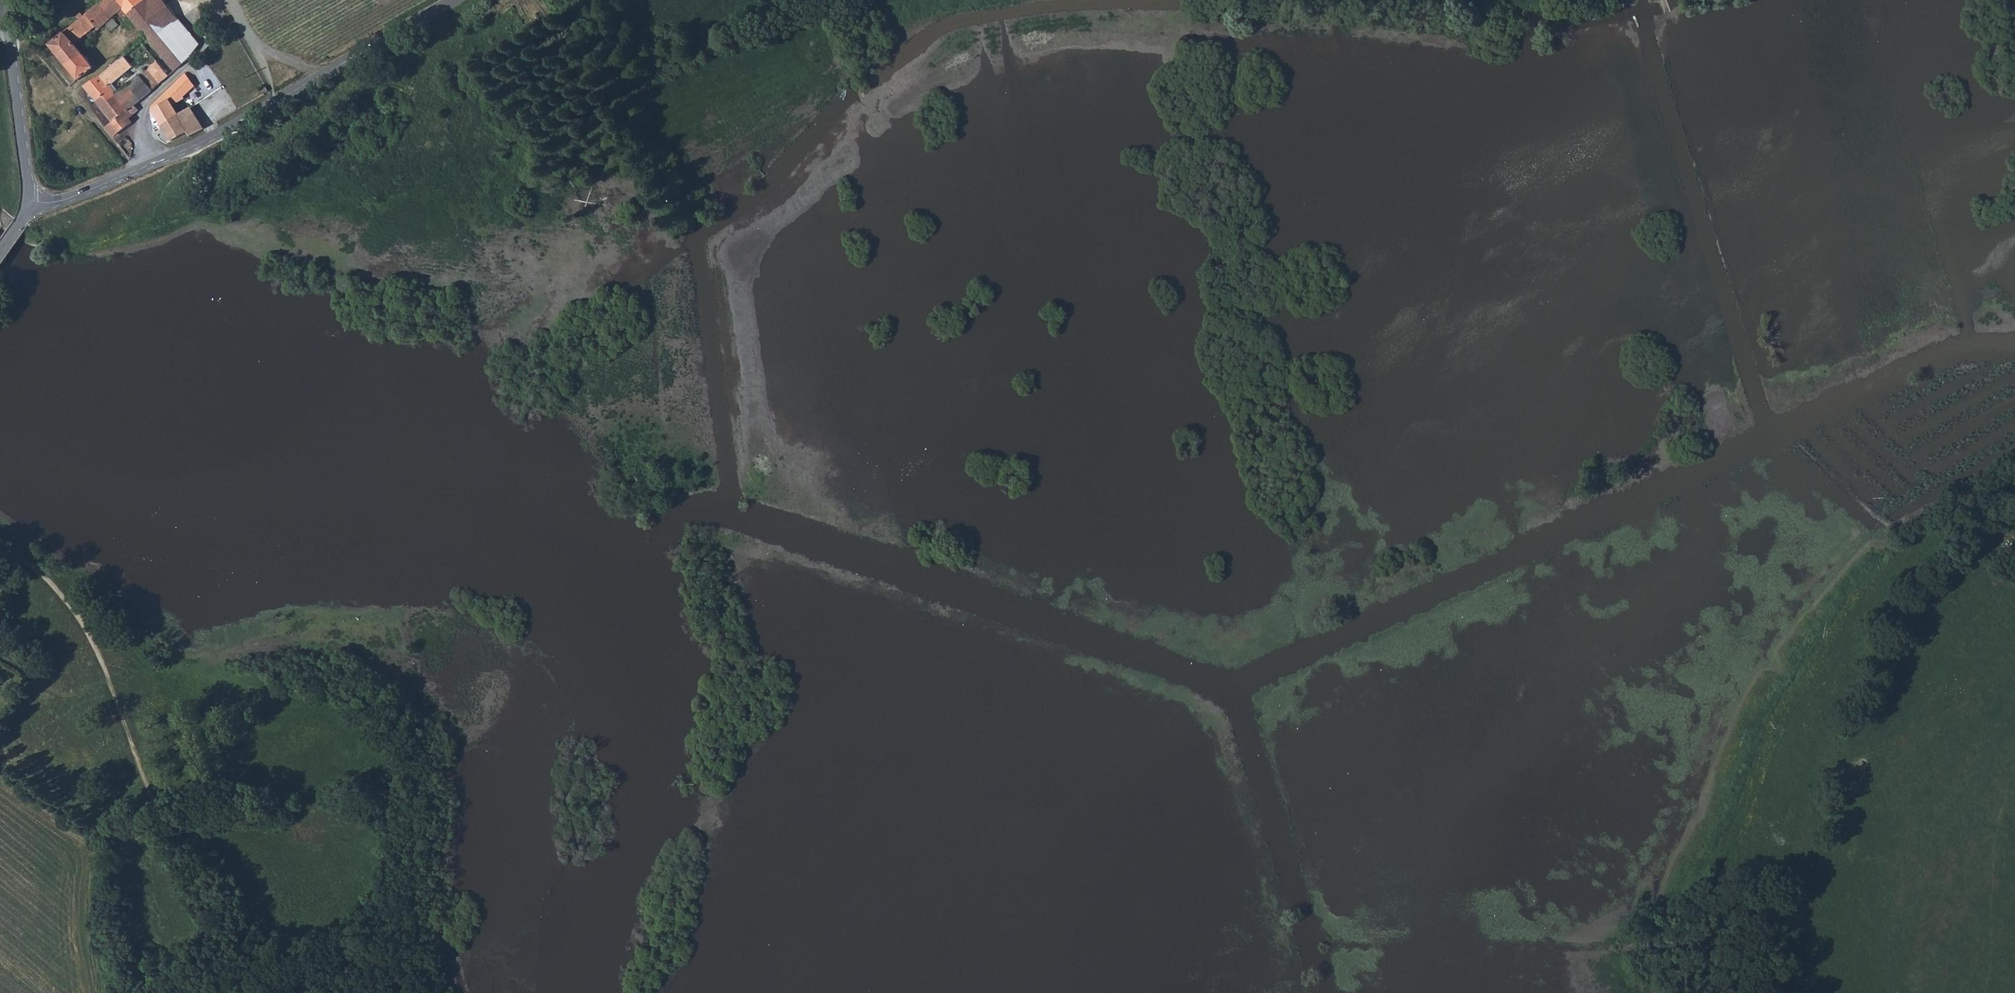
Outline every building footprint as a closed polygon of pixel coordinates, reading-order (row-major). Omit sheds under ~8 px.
[(127,13),(114,0),(101,0),(99,2),(110,15),(117,10),(123,17),(127,13)] [(127,13),(143,0),(114,0),(127,13)] [(159,17),(169,7),(163,0),(149,0),(147,1),(145,0),(143,0),(127,13),(145,34),(150,31),(161,20),(159,17)] [(117,23),(110,15),(99,2),(86,12),(92,20),(96,24),(99,28),(106,23),(110,28),(117,23)] [(161,20),(150,31),(154,36),(150,39),(155,46),(165,57),(182,42),(167,26),(178,16),(169,7),(159,17),(161,20)] [(83,15),(80,17),(77,20),(48,44),(79,79),(93,68),(73,42),(71,40),(80,33),(78,31),(92,20),(86,12),(83,15)] [(167,26),(182,42),(190,35),(192,33),(178,16),(167,26)] [(73,42),(96,24),(92,20),(78,31),(80,33),(71,40),(73,42)] [(150,39),(154,36),(150,31),(145,34),(150,39)] [(140,39),(145,43),(150,39),(145,34),(140,39)] [(197,44),(190,35),(182,42),(165,57),(174,68),(190,53),(189,51),(197,44)] [(138,48),(145,43),(140,39),(134,44),(138,48)] [(119,72),(130,63),(125,58),(115,66),(119,72)] [(94,100),(109,88),(117,82),(106,69),(96,77),(84,86),(94,100)] [(163,70),(152,79),(159,87),(169,78),(163,70)] [(185,73),(178,79),(183,85),(190,79),(185,73)] [(140,76),(130,85),(141,98),(150,89),(140,76)] [(179,89),(183,85),(178,79),(168,91),(156,102),(150,107),(161,125),(180,112),(173,99),(182,93),(179,89)] [(109,88),(116,97),(124,90),(117,82),(109,88)] [(130,85),(124,90),(116,97),(127,110),(133,104),(141,98),(130,85)] [(94,100),(101,109),(116,97),(109,88),(94,100)] [(127,110),(116,97),(101,109),(112,122),(119,132),(130,123),(128,118),(138,110),(133,104),(127,110)] [(192,135),(204,128),(190,105),(180,112),(189,130),(192,135)] [(171,140),(189,130),(180,112),(161,125),(171,140)] [(109,125),(116,134),(119,132),(112,122),(109,125)]
